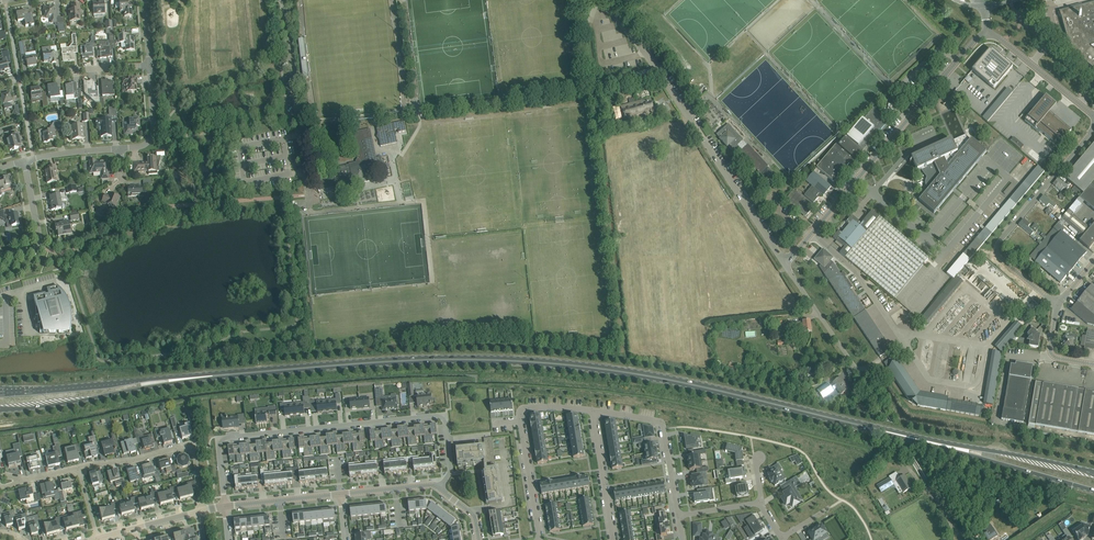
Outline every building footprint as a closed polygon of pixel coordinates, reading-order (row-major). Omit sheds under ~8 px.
[(119,6),(120,12),(124,12),(124,17),(132,16),(131,5),(129,5),(129,4),(128,3),(127,2),(126,1),(125,1),(125,0),(119,1),(119,6)] [(101,3),(93,4),(93,7),(93,9),(94,14),(94,17),(95,18),(98,17),(100,16),(99,14),(105,13),(105,7),(104,2),(100,2),(101,3)] [(1081,58),(1093,70),(1093,49),(1091,47),(1091,46),(1093,45),(1093,3),(1059,12),(1061,17),(1068,44),(1071,43),(1072,51),(1081,58)] [(72,5),(72,9),(72,10),(69,10),(69,15),(70,22),(81,21),(80,16),(81,16),(80,10),(80,5),(72,5)] [(52,23),(56,23),(56,18),(57,18),(55,9),(53,6),(50,7),(44,8),(45,16),(48,18),(51,18),(52,23)] [(22,12),(16,13),(18,22),(23,21),(24,21),(26,20),(27,26),(34,25),(32,15),(31,9),(24,11),(24,12),(22,12)] [(112,29),(106,29),(106,32),(109,34),(109,41),(110,42),(114,42),(113,29),(112,29)] [(122,35),(118,35),(119,42),(119,43),(121,43),(122,48),(126,48),(126,51),(134,50),(134,38),(131,38),(127,38),(127,34),(122,35)] [(299,40),(304,79),(308,78),(303,39),(299,40)] [(86,46),(81,47),(81,50),(81,55),(82,55),(82,58),(85,58),(85,60),(89,59),(89,58),(93,57),(93,55),(93,49),(92,44),(89,44),(86,44),(86,46)] [(105,45),(99,45),(100,53),(100,59),(107,58),(107,56),(108,56),(108,57),(112,57),(112,54),(112,52),(111,48),(111,44),(110,44),(105,45)] [(51,47),(42,48),(43,53),(43,57),(44,62),(52,61),(52,63),(56,62),(56,59),(56,57),(55,51),(51,52),(51,47)] [(62,52),(61,52),(62,55),(62,56),(63,61),(69,60),(69,61),(75,60),(75,57),(74,55),(74,54),(74,53),(73,54),(73,51),(74,51),(74,47),(69,48),(66,48),(62,48),(62,52)] [(0,61),(0,73),(5,72),(5,71),(4,71),(5,71),(6,70),(8,70),(8,67),(7,65),(5,58),(10,57),(8,50),(5,52),(1,52),(3,60),(1,61),(0,61)] [(985,56),(972,71),(994,90),(1013,67),(1000,57),(991,50),(985,56)] [(26,58),(25,58),(25,62),(27,64),(27,67),(37,66),(36,63),(36,61),(37,60),(36,56),(35,52),(31,52),(32,57),(26,58)] [(793,171),(834,133),(790,86),(789,89),(788,89),(787,93),(775,88),(773,93),(773,90),(771,89),(772,85),(784,86),(779,83),(780,81),(776,81),(777,82),(774,85),(772,83),(768,83),(765,86),(763,85),(758,85),(758,79),(756,84),(749,83),(751,82),(748,80),(748,75),(742,81),(740,121),(790,174),(791,171),(793,171)] [(123,79),(123,85),(127,84),(127,92),(137,91),(136,84),(137,84),(136,78),(123,79)] [(84,93),(86,95),(96,94),(95,82),(93,81),(86,82),(85,80),(83,82),(84,87),(84,93)] [(106,82),(106,80),(101,80),(102,96),(110,95),(110,93),(113,93),(113,87),(113,82),(106,82)] [(78,99),(78,94),(77,88),(76,82),(71,83),(72,84),(65,85),(67,96),(69,97),(70,97),(71,97),(72,97),(73,97),(74,97),(74,99),(78,99)] [(50,99),(55,98),(60,97),(60,94),(59,89),(58,89),(57,85),(48,86),(48,91),(49,95),(50,94),(50,99)] [(39,88),(30,89),(31,92),(31,94),(32,99),(37,98),(42,98),(41,93),(40,93),(39,88)] [(5,95),(1,96),(2,99),(2,101),(3,105),(5,109),(12,107),(12,106),(14,105),(15,105),(15,102),(13,97),(11,98),(10,97),(10,94),(10,93),(9,94),(6,95),(5,95)] [(1058,138),(1062,142),(1071,131),(1049,113),(1056,104),(1046,95),(1025,121),(1035,129),(1036,128),(1054,143),(1058,138)] [(640,102),(640,101),(621,106),(624,119),(649,112),(654,110),(651,99),(640,102)] [(884,106),(885,107),(882,108),(883,110),(882,110),(883,113),(886,112),(886,113),(888,111),(892,111),(893,106),(892,106),(896,101),(891,100),(890,100),(889,100),(887,101),(886,102),(885,103),(885,105),(884,106)] [(108,119),(96,120),(96,121),(97,127),(98,126),(102,126),(102,132),(101,132),(101,133),(101,137),(112,136),(112,135),(111,131),(111,119),(110,117),(117,116),(116,107),(109,108),(109,110),(110,110),(110,115),(108,115),(108,119)] [(864,119),(863,118),(847,136),(847,137),(846,138),(860,150),(867,142),(868,143),(869,141),(871,142),(879,132),(879,131),(880,129),(881,130),(887,123),(885,121),(886,119),(873,108),(864,119)] [(131,122),(129,122),(130,127),(124,127),(124,130),(124,135),(133,135),(133,131),(135,131),(136,129),(136,127),(140,127),(139,118),(130,118),(131,122)] [(45,133),(39,134),(40,138),(41,142),(43,142),(44,144),(50,143),(50,142),(53,141),(53,140),(54,137),(56,137),(55,132),(55,131),(62,129),(61,121),(54,122),(54,125),(52,125),(49,128),(50,130),(47,131),(48,133),(45,133)] [(396,123),(398,130),(399,133),(406,131),(404,122),(396,123)] [(398,130),(396,123),(377,127),(378,134),(379,134),(380,140),(379,140),(381,147),(397,143),(396,136),(395,137),(394,131),(398,130)] [(72,135),(72,140),(84,139),(83,124),(71,125),(71,129),(69,129),(69,136),(72,135)] [(774,174),(766,166),(765,167),(742,141),(743,140),(728,124),(716,135),(720,139),(719,139),(727,148),(728,147),(736,156),(740,152),(760,174),(767,181),(774,174)] [(327,178),(318,180),(320,189),(337,185),(337,184),(340,183),(340,185),(351,182),(351,184),(352,185),(357,184),(373,180),(371,172),(370,166),(378,165),(377,158),(375,158),(371,139),(372,139),(370,129),(354,132),(356,142),(354,142),(358,162),(349,164),(349,165),(346,166),(347,169),(344,170),(340,170),(334,172),(335,176),(327,178)] [(10,139),(6,140),(7,144),(8,144),(9,146),(10,151),(19,149),(18,145),(22,144),(20,139),(19,132),(12,135),(12,136),(9,137),(10,139)] [(968,142),(966,136),(967,135),(953,141),(952,139),(911,158),(917,171),(920,170),(926,177),(926,178),(926,179),(926,180),(926,181),(925,182),(925,183),(925,184),(926,185),(926,186),(926,187),(927,188),(928,189),(919,201),(934,213),(987,151),(971,139),(968,142)] [(855,160),(856,161),(863,152),(860,150),(846,138),(844,136),(817,168),(833,182),(850,163),(851,163),(852,163),(853,163),(853,162),(855,160)] [(1072,190),(1078,195),(1074,199),(1077,201),(1077,202),(1080,198),(1093,182),(1093,143),(1064,178),(1074,187),(1072,190)] [(145,162),(133,163),(134,172),(136,172),(139,172),(148,171),(148,172),(149,175),(157,174),(157,171),(159,171),(159,167),(161,156),(155,157),(146,157),(147,164),(145,164),(145,162)] [(107,162),(105,162),(105,161),(100,161),(100,163),(96,164),(96,161),(89,161),(90,166),(89,166),(90,173),(94,173),(94,172),(101,171),(101,179),(109,179),(108,171),(107,172),(107,168),(107,162)] [(48,167),(49,171),(45,171),(47,183),(53,182),(57,182),(55,173),(57,173),(56,171),(55,166),(48,167)] [(831,187),(814,172),(806,181),(812,186),(804,195),(814,203),(822,194),(824,196),(831,187)] [(12,185),(9,176),(0,179),(0,197),(2,197),(0,192),(3,191),(6,190),(11,188),(10,185),(12,185)] [(1068,188),(1058,180),(1055,184),(1065,192),(1068,188)] [(1080,198),(1084,202),(1093,211),(1093,182),(1080,198)] [(67,193),(77,192),(76,185),(66,187),(67,193)] [(141,186),(130,187),(128,189),(128,196),(138,196),(138,197),(146,196),(146,190),(142,191),(141,186)] [(793,191),(792,192),(785,201),(795,210),(798,206),(808,214),(815,206),(798,192),(797,194),(793,191)] [(65,193),(55,195),(50,196),(52,211),(63,209),(63,208),(64,207),(64,205),(63,204),(62,204),(61,199),(67,200),(65,193)] [(105,195),(102,202),(106,203),(105,204),(116,208),(120,197),(112,194),(111,197),(105,195)] [(1056,205),(1045,195),(1041,199),(1052,210),(1056,205)] [(1077,201),(1069,210),(1058,223),(1063,227),(1064,225),(1067,227),(1068,225),(1076,232),(1081,235),(1079,238),(1081,239),(1079,241),(1089,250),(1093,244),(1093,224),(1090,228),(1086,225),(1074,215),(1084,202),(1080,198),(1077,202),(1077,201)] [(1009,200),(985,228),(992,234),(1016,205),(1009,200)] [(1060,221),(1038,201),(1029,212),(1051,231),(1060,221)] [(1,217),(8,222),(9,226),(11,226),(12,226),(16,225),(18,226),(19,225),(20,225),(20,223),(21,222),(20,221),(19,220),(18,220),(17,213),(7,215),(5,215),(4,216),(3,215),(2,210),(0,211),(0,217),(1,217)] [(842,233),(839,231),(833,238),(836,240),(845,247),(843,249),(840,253),(845,257),(894,299),(928,258),(880,217),(872,211),(861,223),(852,215),(846,222),(849,225),(842,233)] [(71,221),(79,219),(78,213),(69,214),(71,221)] [(56,232),(57,232),(58,236),(71,234),(69,221),(59,223),(59,225),(55,226),(56,232)] [(1023,221),(1019,225),(1032,236),(1035,231),(1023,221)] [(1030,257),(1035,262),(1060,284),(1087,253),(1062,232),(1065,228),(1058,223),(1030,257)] [(1040,245),(1017,226),(1006,239),(1028,258),(1040,245)] [(814,259),(816,261),(821,265),(819,267),(880,357),(891,349),(851,289),(853,288),(848,280),(845,277),(846,276),(844,272),(841,274),(833,263),(833,264),(830,261),(833,258),(823,249),(814,259)] [(963,255),(947,273),(953,278),(953,279),(956,276),(969,260),(963,255)] [(1078,301),(1070,310),(1074,314),(1087,324),(1093,326),(1093,287),(1092,285),(1078,301)] [(34,299),(37,309),(36,309),(36,318),(38,317),(38,325),(40,325),(40,333),(55,333),(58,332),(59,333),(70,333),(71,329),(71,325),(73,324),(72,324),(71,324),(72,320),(71,316),(72,316),(72,315),(71,316),(71,312),(70,309),(71,308),(70,308),(69,307),(69,305),(68,302),(67,301),(67,300),(66,298),(65,297),(64,295),(64,294),(62,292),(62,291),(61,290),(60,288),(58,286),(57,287),(58,287),(47,290),(49,296),(46,297),(46,296),(34,299)] [(810,321),(803,322),(792,324),(793,333),(806,331),(806,332),(812,331),(810,321)] [(1028,330),(1030,332),(1027,335),(1030,337),(1029,347),(1038,348),(1040,335),(1037,334),(1037,333),(1036,332),(1037,330),(1032,326),(1028,330)] [(1084,348),(1093,350),(1093,330),(1088,329),(1087,332),(1086,336),(1085,343),(1084,346),(1084,348)] [(1063,345),(1064,347),(1072,348),(1073,344),(1076,344),(1076,341),(1077,335),(1070,333),(1069,338),(1064,337),(1063,345)] [(895,356),(884,363),(888,369),(909,400),(915,400),(918,406),(946,411),(949,398),(920,393),(899,362),(895,356)] [(1015,366),(1011,366),(1001,420),(1023,424),(1033,366),(1016,363),(1015,366)] [(818,390),(823,398),(833,391),(833,390),(837,388),(841,394),(848,389),(840,378),(833,383),(834,383),(830,386),(828,383),(818,390)] [(1052,429),(1093,436),(1093,393),(1036,383),(1027,431),(1059,437),(1059,435),(1034,430),(1035,428),(1040,429),(1040,427),(1044,427),(1044,430),(1048,430),(1049,428),(1049,431),(1051,431),(1052,429)] [(392,396),(387,397),(387,399),(384,400),(383,389),(375,390),(376,401),(382,400),(383,411),(398,409),(398,406),(399,405),(398,402),(397,402),(397,398),(392,399),(392,396)] [(336,399),(327,400),(328,412),(338,411),(337,403),(341,403),(340,394),(336,395),(336,399)] [(432,398),(431,394),(416,396),(417,400),(415,400),(415,403),(417,403),(418,407),(424,406),(424,408),(427,407),(427,406),(433,405),(432,402),(433,402),(433,398),(432,398)] [(369,398),(360,399),(360,408),(363,408),(363,409),(370,408),(369,398)] [(360,408),(360,399),(350,400),(351,409),(352,409),(352,410),(357,409),(360,408)] [(328,412),(327,400),(317,401),(318,413),(328,412)] [(304,402),(294,403),(295,416),(305,414),(304,402)] [(284,403),(280,404),(281,409),(284,408),(285,417),(295,416),(294,403),(284,404),(284,403)] [(277,410),(276,410),(276,407),(269,407),(269,408),(261,409),(261,414),(255,414),(256,424),(268,423),(267,415),(269,415),(269,416),(277,415),(277,410)] [(236,427),(235,427),(235,425),(236,425),(239,425),(238,420),(244,419),(243,414),(238,415),(238,417),(228,418),(228,417),(227,417),(227,418),(223,418),(223,420),(223,423),(223,426),(226,426),(228,426),(228,428),(236,427)] [(182,439),(191,437),(190,435),(192,435),(189,424),(184,425),(185,427),(179,429),(182,439)] [(436,425),(430,425),(431,426),(427,426),(429,444),(434,443),(433,435),(437,435),(436,425)] [(639,425),(638,430),(644,431),(646,439),(654,437),(653,432),(654,431),(653,428),(650,427),(650,428),(645,427),(645,426),(639,425)] [(67,432),(71,431),(73,437),(77,436),(74,426),(66,428),(67,432)] [(416,437),(420,436),(419,426),(411,427),(413,446),(417,445),(416,437)] [(427,426),(424,426),(419,426),(420,436),(424,436),(425,444),(429,444),(427,426)] [(144,436),(133,427),(136,438),(139,437),(143,450),(154,447),(151,438),(152,438),(151,434),(144,436)] [(170,435),(171,435),(170,431),(168,427),(158,430),(158,429),(155,430),(157,438),(162,437),(164,444),(173,442),(170,435)] [(403,427),(398,428),(398,429),(395,429),(397,447),(401,447),(400,439),(404,438),(403,427)] [(411,427),(408,428),(408,427),(403,427),(404,438),(408,438),(409,446),(413,446),(411,427)] [(392,448),(397,447),(395,429),(387,430),(388,440),(392,439),(392,448)] [(387,430),(381,430),(381,431),(378,431),(380,449),(384,449),(384,440),(388,440),(387,430)] [(370,432),(371,442),(375,441),(376,449),(380,449),(378,431),(375,432),(375,431),(370,432)] [(90,437),(92,442),(89,442),(90,445),(84,447),(85,452),(84,453),(86,459),(92,457),(93,456),(94,458),(98,457),(96,450),(99,450),(94,432),(91,432),(92,437),(90,437)] [(365,432),(359,433),(356,434),(358,451),(362,451),(361,443),(366,442),(365,432)] [(115,448),(118,447),(115,433),(111,434),(112,438),(113,440),(101,444),(103,449),(104,451),(103,451),(105,457),(108,456),(108,455),(114,454),(114,451),(113,449),(112,449),(111,447),(114,446),(115,448)] [(356,434),(353,434),(353,433),(348,434),(349,444),(353,444),(354,452),(358,451),(356,434)] [(700,438),(700,435),(691,433),(691,434),(691,437),(684,435),(686,449),(698,447),(698,444),(698,442),(697,442),(697,439),(700,438)] [(340,435),(337,435),(337,434),(331,435),(333,446),(337,445),(337,453),(342,453),(340,435)] [(345,444),(349,444),(348,434),(340,435),(342,453),(346,453),(345,444)] [(331,435),(326,435),(326,436),(323,436),(325,455),(330,454),(329,446),(333,446),(331,435)] [(321,455),(325,455),(323,436),(315,437),(316,447),(320,447),(321,455)] [(315,437),(310,438),(307,439),(309,456),(313,456),(312,448),(316,447),(315,437)] [(496,469),(493,438),(484,439),(485,447),(456,450),(457,452),(456,452),(458,467),(476,465),(483,464),(484,473),(482,474),(485,494),(486,497),(487,505),(502,502),(504,502),(499,468),(496,469)] [(121,443),(122,449),(127,448),(129,454),(129,453),(129,452),(130,452),(131,454),(136,452),(134,445),(137,444),(136,439),(126,442),(121,443)] [(299,439),(300,449),(304,449),(305,457),(309,456),(307,439),(304,439),(299,439)] [(294,440),(289,440),(289,441),(286,441),(288,459),(292,458),(291,450),(295,450),(294,440)] [(270,442),(267,442),(266,441),(261,442),(262,453),(266,453),(267,461),(271,460),(270,442)] [(275,452),(279,451),(278,441),(270,442),(271,460),(276,460),(275,452)] [(286,441),(283,441),(278,441),(279,451),(283,451),(284,459),(288,459),(286,441)] [(261,442),(256,442),(256,444),(253,444),(255,462),(259,462),(258,453),(262,453),(261,442)] [(642,443),(639,444),(639,448),(645,447),(646,454),(657,452),(656,449),(657,449),(656,445),(655,444),(648,446),(647,442),(645,442),(645,443),(642,443)] [(55,447),(53,447),(54,454),(45,456),(48,468),(60,465),(57,452),(61,451),(59,443),(55,444),(55,447)] [(77,453),(81,452),(79,444),(74,445),(75,448),(69,449),(69,450),(64,451),(65,458),(66,458),(66,457),(67,457),(68,463),(69,463),(69,464),(74,463),(74,462),(79,461),(79,460),(78,460),(77,453)] [(251,463),(255,462),(253,444),(245,445),(246,455),(250,454),(251,463)] [(6,457),(7,461),(6,461),(7,468),(15,466),(15,467),(21,465),(19,458),(23,457),(20,445),(15,446),(16,449),(20,448),(21,452),(17,453),(17,454),(6,457)] [(245,445),(240,445),(240,446),(237,446),(239,464),(243,463),(242,455),(246,455),(245,445)] [(727,445),(726,452),(727,452),(730,453),(730,452),(735,453),(736,456),(735,456),(736,462),(744,461),(743,454),(742,454),(742,453),(743,453),(740,452),(741,449),(742,450),(743,449),(741,448),(742,448),(736,446),(735,447),(727,445)] [(228,446),(229,456),(234,456),(234,464),(239,464),(237,446),(234,446),(228,446)] [(583,450),(572,452),(573,458),(584,456),(583,450)] [(694,456),(687,457),(689,464),(702,461),(701,459),(700,455),(706,454),(705,450),(693,452),(694,453),(694,456)] [(32,458),(28,459),(26,459),(27,463),(29,463),(29,465),(28,465),(29,472),(35,471),(40,470),(40,469),(35,470),(35,469),(40,468),(39,462),(42,461),(40,451),(36,452),(36,454),(31,455),(32,458)] [(647,460),(641,461),(642,465),(651,464),(650,461),(658,459),(658,458),(658,454),(657,454),(657,452),(646,454),(647,460)] [(179,456),(176,460),(178,465),(182,468),(187,466),(190,465),(189,463),(189,462),(188,457),(184,455),(179,456)] [(430,455),(430,458),(431,469),(432,469),(434,469),(438,469),(438,468),(437,468),(436,455),(430,455)] [(419,456),(410,457),(410,463),(413,462),(414,471),(415,471),(417,471),(420,471),(419,460),(419,456)] [(547,456),(536,458),(537,458),(538,464),(548,462),(547,456)] [(410,457),(400,458),(402,472),(403,472),(404,472),(405,472),(408,472),(408,471),(407,463),(410,463),(410,457)] [(168,459),(159,462),(161,470),(165,469),(166,473),(171,472),(172,473),(176,472),(175,465),(170,467),(168,459)] [(384,463),(381,464),(381,467),(384,467),(385,474),(386,474),(388,474),(391,474),(389,459),(384,460),(384,463)] [(381,467),(381,464),(377,464),(377,461),(371,461),(373,475),(374,475),(375,475),(379,475),(379,474),(378,467),(381,467)] [(702,461),(689,464),(690,470),(696,469),(697,473),(703,472),(709,471),(708,467),(703,468),(702,461)] [(145,478),(156,475),(152,464),(142,467),(145,478)] [(773,472),(768,475),(771,479),(770,479),(772,483),(773,482),(775,486),(779,484),(781,486),(786,483),(784,480),(783,481),(781,478),(781,477),(780,476),(779,475),(780,475),(779,473),(778,473),(782,470),(778,464),(771,468),(773,472)] [(299,472),(299,466),(295,467),(296,476),(300,475),(300,480),(300,482),(300,483),(304,483),(304,482),(305,482),(306,482),(305,471),(299,472)] [(296,476),(295,467),(292,467),(293,473),(287,473),(288,484),(291,484),(293,483),(293,484),(294,484),(293,476),(296,476)] [(731,471),(729,471),(730,479),(731,483),(732,483),(736,482),(736,479),(742,478),(746,477),(745,470),(744,470),(744,469),(745,469),(741,469),(741,470),(736,470),(735,468),(731,469),(732,471),(731,471)] [(130,483),(136,481),(136,483),(143,482),(141,475),(140,475),(137,476),(135,469),(136,469),(135,469),(132,470),(131,469),(125,470),(127,470),(130,483)] [(264,472),(264,470),(261,470),(261,478),(265,477),(265,483),(265,486),(265,487),(269,486),(270,486),(271,486),(270,472),(264,472)] [(116,487),(121,486),(123,492),(127,491),(123,477),(119,479),(117,471),(114,472),(114,471),(108,473),(110,483),(115,481),(116,487)] [(93,488),(99,486),(98,484),(103,483),(100,472),(94,474),(93,473),(89,474),(93,488)] [(693,481),(691,482),(692,487),(704,486),(703,480),(706,479),(706,474),(703,475),(703,472),(697,473),(694,474),(695,478),(692,478),(693,481)] [(241,475),(235,475),(235,476),(231,477),(232,480),(235,480),(236,489),(236,490),(240,489),(241,489),(242,489),(241,478),(241,475)] [(582,477),(583,488),(590,487),(588,476),(582,477)] [(908,482),(904,476),(895,481),(903,493),(911,488),(907,482),(908,482)] [(786,500),(784,501),(786,506),(790,503),(793,507),(799,503),(798,501),(797,500),(796,498),(799,496),(796,490),(795,490),(794,489),(794,488),(800,484),(798,480),(797,480),(796,479),(797,479),(796,477),(786,483),(788,486),(790,490),(784,494),(786,497),(784,498),(786,500)] [(877,486),(881,493),(894,485),(890,478),(877,486)] [(58,489),(58,490),(60,499),(62,506),(67,505),(64,491),(72,489),(71,483),(70,483),(69,479),(60,481),(61,485),(62,488),(58,489)] [(187,483),(187,485),(183,486),(184,488),(186,498),(187,498),(187,499),(191,498),(190,497),(193,497),(191,489),(196,488),(195,481),(187,483)] [(736,482),(732,483),(733,488),(735,488),(737,497),(749,495),(748,486),(744,486),(743,481),(736,482)] [(52,484),(49,484),(49,483),(40,485),(43,495),(45,494),(46,498),(54,496),(54,498),(55,500),(60,499),(58,490),(54,491),(52,484)] [(548,494),(547,483),(546,483),(540,484),(542,495),(548,494)] [(177,490),(176,486),(173,487),(175,494),(178,493),(180,500),(182,499),(183,500),(186,499),(186,498),(184,488),(177,490)] [(170,488),(171,492),(164,493),(167,504),(167,503),(168,504),(171,503),(174,502),(172,494),(175,494),(173,487),(170,488)] [(700,494),(694,495),(695,503),(709,501),(708,493),(713,492),(712,488),(700,490),(700,494)] [(21,501),(26,500),(27,504),(40,501),(38,494),(33,495),(32,489),(28,490),(27,489),(18,491),(21,501)] [(164,493),(158,495),(157,491),(153,492),(155,499),(158,498),(160,505),(163,505),(167,504),(164,493)] [(153,492),(150,493),(151,497),(145,499),(148,509),(152,508),(154,507),(152,500),(155,499),(153,492)] [(134,497),(131,498),(132,502),(125,504),(128,514),(129,515),(132,514),(132,513),(135,512),(133,505),(136,504),(134,497)] [(145,499),(138,500),(137,497),(134,497),(136,504),(139,503),(141,511),(143,510),(144,511),(147,510),(147,509),(148,509),(145,499)] [(430,501),(426,500),(420,501),(421,511),(428,510),(430,501)] [(439,506),(434,502),(430,501),(428,510),(427,513),(431,516),(433,514),(439,506)] [(125,504),(119,506),(118,502),(115,503),(116,509),(119,508),(121,516),(124,515),(124,516),(128,515),(128,514),(125,504)] [(115,503),(111,504),(112,507),(106,509),(108,519),(109,519),(109,520),(113,519),(113,518),(115,518),(113,510),(116,509),(115,503)] [(433,514),(437,517),(443,510),(439,506),(433,514)] [(663,506),(652,508),(653,514),(657,513),(659,524),(668,522),(667,513),(666,513),(666,514),(664,514),(664,513),(663,506)] [(104,520),(105,521),(108,520),(108,519),(106,509),(99,511),(98,507),(95,508),(97,515),(100,514),(102,521),(104,520)] [(13,525),(12,522),(13,521),(13,522),(16,521),(15,517),(14,510),(3,513),(4,518),(6,527),(13,525)] [(437,517),(442,521),(448,513),(443,510),(437,517)] [(489,513),(490,519),(504,517),(503,511),(489,513)] [(442,521),(447,524),(453,517),(448,513),(442,521)] [(25,529),(24,525),(25,525),(28,524),(29,524),(28,522),(26,514),(15,517),(16,521),(19,530),(25,529)] [(83,518),(86,518),(85,515),(70,519),(73,529),(77,529),(77,528),(79,527),(85,525),(83,518)] [(747,527),(753,536),(763,530),(754,516),(748,520),(745,515),(737,516),(741,522),(746,519),(749,525),(747,527)] [(70,519),(64,520),(63,517),(59,518),(61,524),(64,523),(66,531),(69,530),(69,531),(73,530),(72,529),(73,529),(70,519)] [(459,524),(457,521),(458,520),(453,517),(447,524),(452,528),(459,524)] [(504,517),(490,519),(491,525),(502,524),(505,523),(504,517)] [(59,518),(56,518),(57,522),(50,524),(53,534),(54,534),(54,535),(57,534),(57,533),(60,532),(58,525),(61,524),(59,518)] [(38,534),(37,530),(38,530),(41,529),(40,523),(39,519),(28,522),(29,524),(28,524),(31,536),(38,534)] [(50,524),(44,526),(43,522),(40,523),(41,529),(45,529),(47,536),(49,535),(49,536),(53,535),(53,534),(50,524)] [(656,535),(657,539),(664,539),(664,536),(667,535),(666,532),(670,532),(668,522),(659,524),(657,524),(658,529),(660,529),(661,534),(656,535)] [(461,527),(459,524),(452,528),(453,535),(462,533),(461,527)] [(987,539),(992,539),(998,536),(990,524),(987,526),(983,529),(985,532),(986,532),(987,534),(984,535),(987,539)] [(809,534),(812,539),(811,539),(817,539),(827,533),(822,525),(809,534)] [(1083,525),(1073,532),(1078,539),(1083,539),(1084,539),(1083,537),(1084,536),(1088,537),(1090,527),(1083,525)] [(506,528),(503,529),(492,531),(493,537),(501,536),(507,535),(506,528)] [(1060,538),(1062,539),(1070,539),(1069,539),(1072,537),(1067,528),(1063,531),(1065,535),(1060,538)]
